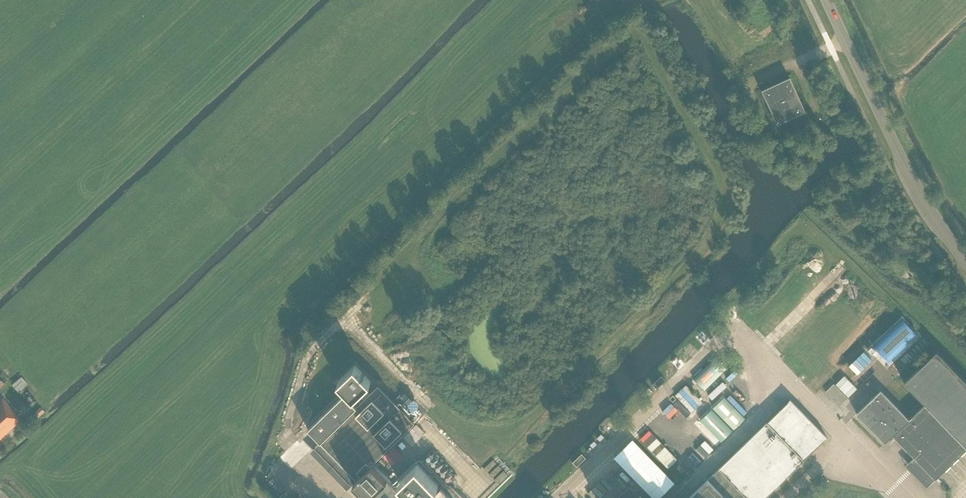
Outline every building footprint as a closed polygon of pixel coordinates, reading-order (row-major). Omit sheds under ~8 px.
[(778,123),(805,111),(790,78),(763,90),(778,123)] [(892,436),(935,479),(965,450),(965,382),(936,351),(904,383),(925,404),(909,420),(881,390),(857,414),(885,443),(892,436)] [(716,358),(694,379),(705,391),(727,369),(716,358)] [(307,428),(357,480),(353,484),(367,497),(369,497),(371,496),(373,497),(452,497),(441,487),(440,488),(418,465),(395,487),(373,464),(415,423),(378,385),(379,384),(359,362),(339,381),(347,390),(307,428)] [(18,393),(28,385),(22,377),(12,385),(18,393)] [(839,406),(848,398),(834,384),(826,392),(839,406)] [(0,400),(0,439),(21,419),(2,398),(0,400)] [(827,437),(790,400),(690,497),(765,497),(827,437)] [(640,492),(644,484),(636,480),(632,488),(640,492)] [(630,486),(617,497),(642,497),(630,486)]
